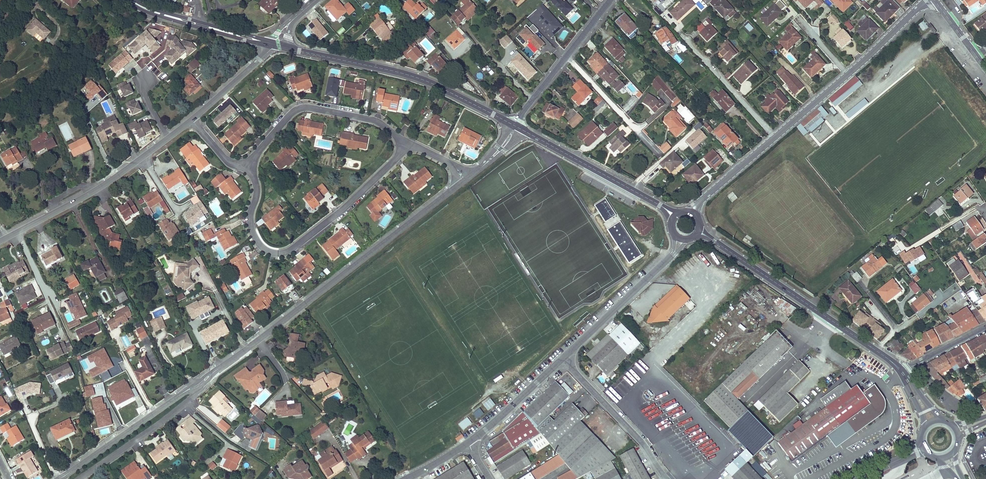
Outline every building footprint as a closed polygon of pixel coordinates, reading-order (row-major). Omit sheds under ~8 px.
[(72,8),(76,4),(74,3),(77,0),(62,0),(72,8)] [(258,4),(268,13),(270,12),(262,4),(266,0),(262,0),(258,4)] [(262,4),(270,12),(277,4),(276,3),(278,0),(266,0),(262,4)] [(328,11),(330,10),(337,19),(346,12),(349,15),(355,10),(349,3),(343,8),(336,0),(333,0),(325,7),(328,11)] [(409,13),(411,11),(418,18),(427,8),(422,3),(419,6),(417,4),(416,5),(415,7),(414,5),(415,4),(411,0),(409,0),(402,6),(409,13)] [(455,15),(461,21),(465,18),(465,19),(476,8),(469,0),(463,0),(461,2),(465,6),(455,15)] [(573,10),(576,7),(573,3),(576,1),(576,0),(566,0),(567,1),(566,2),(564,3),(561,0),(552,0),(551,1),(558,9),(565,17),(573,10)] [(671,14),(677,21),(694,6),(689,0),(685,0),(674,10),(675,11),(671,14)] [(727,15),(733,10),(724,0),(721,0),(719,2),(717,0),(714,0),(710,3),(724,18),(727,15)] [(818,5),(815,7),(817,9),(819,7),(823,3),(820,0),(794,0),(796,2),(798,0),(806,9),(814,2),(818,5)] [(843,12),(851,3),(848,0),(831,0),(843,12)] [(855,3),(860,8),(862,6),(864,5),(859,0),(858,0),(855,3)] [(888,2),(897,11),(900,7),(893,0),(890,0),(888,2)] [(879,10),(876,13),(885,22),(897,11),(888,2),(884,5),(879,10)] [(561,27),(542,5),(536,10),(541,15),(538,18),(544,25),(541,27),(547,35),(554,29),(556,31),(561,27)] [(774,21),(773,19),(781,12),(775,5),(760,18),(768,26),(774,21)] [(330,10),(328,11),(336,20),(337,19),(330,10)] [(411,11),(409,13),(416,19),(418,18),(411,11)] [(781,12),(773,19),(774,21),(782,13),(781,12)] [(624,15),(620,18),(626,24),(621,28),(621,29),(631,40),(636,35),(633,32),(636,30),(633,26),(634,25),(624,15)] [(833,16),(829,19),(832,23),(833,22),(834,25),(838,23),(837,19),(833,16)] [(974,25),(981,34),(985,30),(985,17),(983,19),(982,18),(974,25)] [(378,35),(383,41),(392,34),(385,25),(379,18),(369,25),(377,35),(378,35)] [(620,18),(616,22),(621,28),(626,24),(620,18)] [(861,28),(857,31),(866,41),(878,29),(867,18),(862,22),(861,21),(857,24),(861,28)] [(316,19),(309,25),(320,39),(328,33),(316,19)] [(708,19),(696,29),(708,42),(717,33),(710,26),(713,24),(708,19)] [(36,20),(27,30),(34,37),(37,34),(44,40),(50,33),(36,20)] [(753,28),(747,21),(742,26),(748,33),(753,28)] [(389,22),(385,25),(392,34),(396,31),(389,22)] [(923,22),(919,26),(923,31),(927,27),(923,22)] [(784,29),(789,33),(792,31),(793,30),(793,29),(791,27),(792,26),(790,23),(784,29)] [(535,38),(535,35),(534,34),(538,31),(533,25),(529,28),(526,25),(524,27),(528,31),(525,34),(523,32),(516,38),(523,46),(529,39),(531,41),(530,43),(537,50),(544,44),(538,38),(535,38)] [(342,27),(337,33),(340,36),(345,30),(342,27)] [(550,38),(562,28),(561,27),(556,31),(554,29),(547,35),(550,38)] [(665,28),(657,33),(663,44),(666,43),(667,45),(670,43),(671,46),(676,43),(673,36),(665,28)] [(454,49),(458,45),(458,44),(462,41),(460,40),(462,38),(461,37),(464,34),(459,29),(446,41),(454,49)] [(141,38),(130,47),(135,53),(146,44),(153,52),(160,47),(153,39),(161,33),(151,30),(141,38)] [(792,31),(789,33),(779,42),(787,51),(793,45),(792,44),(799,37),(793,30),(792,31)] [(841,48),(846,44),(850,41),(850,40),(842,31),(834,39),(841,48)] [(392,34),(383,41),(384,42),(393,36),(392,34)] [(513,43),(507,35),(499,42),(505,49),(513,43)] [(169,36),(166,46),(169,47),(173,48),(173,50),(171,52),(165,56),(171,63),(180,56),(179,54),(183,51),(186,50),(189,54),(195,49),(191,44),(183,42),(181,44),(177,39),(176,37),(169,36)] [(799,37),(792,44),(793,45),(801,38),(799,37)] [(412,40),(403,48),(410,57),(412,56),(417,62),(423,57),(419,52),(421,50),(412,40)] [(610,43),(605,48),(618,61),(625,55),(622,51),(623,50),(613,40),(610,42),(610,43)] [(723,50),(719,54),(723,58),(728,63),(736,55),(728,46),(730,44),(727,41),(721,47),(723,50)] [(730,44),(728,46),(736,55),(738,54),(730,44)] [(410,57),(403,48),(400,51),(407,60),(410,57)] [(513,54),(510,57),(513,60),(515,62),(514,64),(517,67),(516,68),(520,72),(528,64),(514,49),(512,52),(513,54)] [(171,63),(172,64),(186,53),(188,55),(189,54),(186,50),(183,51),(179,54),(180,56),(171,63)] [(118,72),(124,67),(133,59),(126,51),(109,66),(112,69),(116,70),(118,72)] [(435,54),(428,60),(434,68),(435,67),(441,73),(447,67),(443,62),(445,60),(441,55),(438,57),(435,54)] [(588,61),(592,66),(599,73),(607,65),(605,63),(607,62),(606,60),(604,62),(597,54),(588,61)] [(817,57),(813,60),(804,69),(811,77),(825,65),(817,57)] [(195,59),(189,65),(194,70),(200,65),(195,59)] [(749,63),(733,76),(741,85),(756,71),(749,63)] [(536,72),(528,64),(520,72),(527,80),(536,72)] [(194,70),(189,65),(186,67),(191,73),(194,70)] [(617,84),(613,81),(618,77),(607,65),(599,73),(606,81),(609,84),(610,84),(618,92),(625,87),(620,82),(617,84)] [(592,66),(591,67),(597,74),(599,73),(592,66)] [(780,77),(786,72),(782,67),(776,73),(780,77)] [(780,77),(789,87),(796,94),(804,88),(793,76),(791,77),(786,72),(780,77)] [(599,73),(597,74),(604,82),(606,81),(599,73)] [(294,80),(289,81),(293,90),(297,89),(297,91),(304,89),(312,86),(308,74),(294,80)] [(887,79),(882,74),(866,87),(871,92),(887,79)] [(191,76),(187,79),(191,84),(189,85),(185,90),(190,95),(194,91),(193,90),(195,89),(196,90),(200,86),(191,76)] [(658,76),(651,84),(658,92),(661,89),(657,83),(661,80),(658,76)] [(834,95),(829,100),(838,111),(853,100),(866,89),(855,77),(834,95)] [(339,86),(340,80),(334,79),(330,78),(329,78),(326,96),(336,98),(339,86)] [(665,84),(661,80),(657,83),(661,89),(665,93),(670,89),(665,84)] [(101,85),(98,87),(92,81),(85,86),(91,93),(86,97),(90,101),(98,93),(103,99),(109,94),(101,85)] [(344,94),(351,95),(362,97),(364,82),(359,81),(358,85),(355,84),(346,82),(344,94)] [(579,95),(573,101),(578,107),(592,94),(580,81),(575,85),(580,91),(578,93),(579,95)] [(125,82),(117,85),(120,90),(121,90),(125,97),(133,94),(129,85),(127,86),(125,82)] [(502,94),(500,97),(506,102),(510,106),(518,97),(504,86),(505,85),(503,83),(500,87),(500,86),(497,90),(502,94)] [(789,87),(788,88),(795,96),(796,94),(789,87)] [(253,103),(261,112),(268,106),(273,102),(271,100),(274,97),(267,90),(253,103)] [(382,106),(388,108),(397,109),(400,97),(384,94),(385,91),(379,90),(376,102),(383,103),(382,106)] [(671,90),(666,94),(673,101),(677,97),(672,91),(671,90)] [(722,92),(714,99),(726,112),(734,105),(722,92)] [(769,101),(766,103),(762,107),(768,114),(775,107),(780,113),(783,110),(781,108),(784,106),(788,102),(779,92),(772,98),(770,96),(769,94),(765,97),(767,99),(769,101)] [(648,106),(651,109),(654,113),(661,107),(664,104),(660,100),(657,102),(655,99),(648,95),(643,103),(648,106)] [(674,103),(671,105),(673,107),(681,101),(678,99),(674,103)] [(134,100),(126,104),(128,108),(130,108),(133,116),(142,112),(138,103),(136,105),(134,100)] [(599,106),(595,110),(597,113),(605,105),(602,102),(599,105),(599,106)] [(236,111),(230,105),(214,120),(214,123),(218,127),(220,126),(236,111)] [(559,120),(563,112),(564,109),(557,106),(556,109),(550,106),(548,110),(544,108),(542,113),(550,117),(550,115),(555,118),(559,120)] [(804,128),(821,113),(825,118),(829,115),(821,106),(816,111),(813,114),(805,120),(796,127),(804,136),(808,133),(804,128)] [(674,110),(672,112),(679,120),(682,118),(674,110)] [(679,120),(672,112),(663,120),(671,128),(670,130),(676,137),(686,128),(679,120)] [(583,119),(578,114),(568,123),(573,128),(583,119)] [(106,125),(96,129),(101,140),(106,137),(110,135),(109,134),(112,133),(112,134),(116,132),(119,137),(127,134),(123,124),(119,126),(114,116),(109,119),(111,122),(106,125)] [(434,116),(427,129),(437,134),(438,134),(444,137),(449,127),(438,121),(440,118),(434,116)] [(811,132),(824,121),(821,117),(807,128),(810,131),(811,132)] [(224,135),(233,145),(241,138),(240,137),(246,132),(245,131),(250,126),(242,118),(237,122),(238,123),(224,135)] [(305,120),(303,132),(313,135),(313,134),(321,136),(324,125),(309,122),(310,121),(305,120)] [(136,121),(127,125),(130,131),(135,129),(140,139),(146,136),(145,134),(151,130),(147,122),(138,126),(136,121)] [(592,123),(579,135),(589,147),(602,134),(592,123)] [(700,123),(693,128),(696,131),(702,126),(700,123)] [(706,123),(703,126),(710,133),(713,131),(706,123)] [(604,132),(608,137),(618,128),(613,124),(604,132)] [(458,140),(462,142),(463,140),(464,141),(475,147),(481,137),(464,128),(458,140)] [(717,136),(720,139),(729,131),(727,128),(717,136)] [(622,131),(609,143),(612,146),(610,148),(613,152),(617,149),(620,152),(629,144),(626,142),(625,142),(621,138),(625,135),(622,131)] [(695,137),(699,141),(703,145),(709,140),(701,131),(695,137)] [(729,131),(720,139),(728,148),(734,143),(737,146),(740,143),(729,131)] [(40,138),(31,143),(33,147),(31,148),(35,154),(46,147),(48,150),(56,146),(52,138),(48,140),(46,137),(48,136),(46,133),(39,136),(40,138)] [(342,134),(340,145),(347,146),(347,147),(357,149),(357,148),(366,150),(368,139),(354,136),(354,134),(349,133),(349,135),(342,134)] [(68,146),(73,155),(82,151),(83,153),(91,148),(86,137),(68,146)] [(241,138),(233,145),(234,146),(242,139),(241,138)] [(463,140),(462,142),(475,149),(475,147),(464,141),(463,140)] [(661,148),(660,149),(664,154),(671,148),(667,143),(661,148)] [(183,155),(187,159),(188,158),(195,166),(200,172),(210,165),(195,146),(183,155)] [(7,166),(12,164),(16,161),(17,162),(23,159),(21,155),(16,147),(1,156),(7,166)] [(286,166),(287,167),(295,159),(294,158),(298,154),(292,148),(288,151),(286,149),(283,152),(284,153),(273,162),(280,171),(286,166)] [(704,159),(706,160),(715,152),(713,150),(704,159)] [(715,152),(706,160),(712,168),(722,159),(715,152)] [(673,153),(661,164),(664,167),(665,166),(671,173),(679,166),(676,163),(680,160),(673,153)] [(188,158),(187,159),(185,160),(192,169),(195,166),(188,158)] [(295,159),(287,167),(288,168),(296,160),(295,159)] [(722,159),(712,168),(714,169),(723,161),(722,159)] [(712,168),(706,160),(704,162),(711,169),(712,168)] [(683,175),(687,180),(690,183),(692,182),(693,184),(703,176),(695,166),(683,175)] [(418,191),(417,189),(426,182),(432,177),(425,168),(413,177),(413,176),(404,183),(413,194),(418,191)] [(169,177),(163,181),(168,190),(172,187),(182,182),(183,184),(184,185),(189,183),(180,169),(175,172),(176,173),(169,177)] [(216,188),(219,186),(220,185),(227,194),(228,193),(233,200),(242,193),(237,187),(235,188),(234,186),(235,185),(233,181),(234,181),(231,177),(226,181),(224,182),(219,175),(211,182),(216,188)] [(426,182),(417,189),(418,191),(427,183),(426,182)] [(323,184),(319,187),(325,194),(328,192),(323,184)] [(203,189),(201,185),(198,187),(194,189),(197,193),(203,189)] [(220,185),(219,186),(225,195),(227,194),(220,185)] [(954,196),(953,196),(960,204),(967,199),(966,198),(972,192),(966,185),(960,190),(960,191),(958,193),(956,190),(952,193),(954,196)] [(308,196),(304,199),(311,209),(318,203),(323,199),(322,197),(325,194),(319,187),(315,190),(308,196)] [(378,198),(371,204),(367,206),(372,214),(370,216),(371,217),(374,221),(381,216),(378,212),(381,210),(386,206),(389,210),(392,207),(390,203),(393,201),(390,198),(385,191),(381,193),(383,194),(378,198)] [(153,194),(144,200),(149,209),(163,201),(157,192),(153,194)] [(733,192),(728,195),(732,202),(737,198),(733,192)] [(201,223),(206,219),(204,215),(208,212),(201,201),(200,202),(196,196),(190,200),(194,206),(191,207),(191,209),(183,215),(191,227),(200,221),(201,223)] [(595,206),(605,222),(617,215),(606,198),(595,206)] [(938,199),(929,206),(930,206),(925,211),(929,216),(943,205),(938,199)] [(123,208),(122,207),(118,209),(125,222),(130,219),(129,218),(138,212),(133,203),(123,208)] [(165,205),(162,207),(166,215),(170,212),(165,205)] [(262,219),(269,228),(277,222),(283,217),(279,212),(282,210),(279,206),(262,219)] [(109,247),(116,249),(118,240),(120,236),(112,233),(109,229),(115,225),(110,216),(104,219),(95,216),(94,222),(102,237),(104,236),(106,240),(110,242),(109,247)] [(634,221),(630,221),(630,224),(632,224),(641,233),(641,236),(646,236),(652,229),(652,221),(647,221),(643,217),(638,217),(634,221)] [(967,232),(974,241),(984,234),(982,231),(979,227),(981,226),(975,217),(966,223),(970,229),(967,232)] [(168,220),(159,225),(169,242),(178,237),(170,223),(168,220)] [(170,223),(178,237),(181,235),(173,221),(170,223)] [(607,230),(629,263),(642,255),(621,221),(607,230)] [(960,221),(953,226),(956,231),(964,227),(960,221)] [(277,222),(269,228),(270,230),(279,224),(277,222)] [(322,247),(331,259),(338,254),(335,250),(342,245),(342,246),(351,239),(349,237),(345,231),(343,228),(339,231),(340,233),(328,241),(329,242),(322,247)] [(236,245),(232,238),(229,232),(226,233),(224,229),(216,234),(225,251),(236,245)] [(210,240),(209,238),(213,236),(210,230),(206,232),(204,233),(203,234),(207,242),(210,240)] [(972,242),(975,246),(972,248),(974,251),(983,245),(981,242),(984,240),(985,238),(985,237),(984,234),(974,241),(972,242)] [(351,239),(342,246),(343,247),(352,241),(351,239)] [(53,252),(41,258),(47,267),(63,258),(57,247),(52,250),(53,252)] [(904,252),(899,254),(905,264),(910,261),(911,263),(924,255),(919,247),(913,251),(912,250),(910,251),(910,252),(908,254),(908,253),(905,254),(904,252)] [(693,256),(695,260),(697,258),(701,266),(704,265),(697,253),(693,256)] [(230,261),(232,264),(237,274),(238,274),(242,281),(243,280),(249,277),(252,275),(245,263),(246,262),(244,258),(245,257),(243,254),(230,261)] [(874,258),(868,263),(861,268),(868,277),(876,272),(882,266),(887,263),(882,257),(878,261),(875,257),(874,258)] [(96,277),(104,273),(105,273),(99,260),(97,258),(89,263),(88,262),(85,264),(81,266),(84,271),(88,270),(91,268),(96,277)] [(301,263),(296,267),(289,272),(296,282),(300,279),(308,272),(314,268),(311,263),(307,265),(303,259),(300,262),(301,263)] [(953,259),(947,263),(959,280),(967,275),(958,261),(955,262),(953,259)] [(175,264),(174,278),(176,280),(174,282),(178,287),(182,287),(184,291),(193,284),(189,279),(190,273),(199,267),(193,260),(187,265),(175,264)] [(9,269),(8,267),(3,270),(10,283),(21,277),(20,276),(29,272),(24,262),(19,264),(21,266),(18,267),(17,265),(9,269)] [(308,272),(300,279),(301,280),(309,274),(308,272)] [(852,272),(850,274),(857,283),(862,279),(857,272),(854,274),(852,272)] [(104,273),(96,277),(99,282),(106,278),(104,273)] [(74,275),(65,280),(71,290),(80,285),(74,275)] [(283,276),(276,282),(283,292),(291,286),(283,276)] [(249,277),(243,280),(245,285),(251,282),(249,277)] [(892,280),(878,292),(886,302),(901,291),(892,280)] [(839,288),(852,304),(861,297),(849,281),(839,288)] [(911,287),(910,287),(915,294),(920,290),(915,283),(914,284),(911,287)] [(33,290),(31,286),(24,289),(24,290),(15,294),(20,303),(24,301),(25,303),(36,298),(32,290),(33,290)] [(651,318),(650,318),(651,323),(669,321),(668,320),(690,299),(677,286),(655,306),(656,307),(653,309),(654,311),(652,312),(654,314),(651,318)] [(123,290),(115,295),(120,304),(127,300),(123,290)] [(269,290),(265,293),(269,300),(273,297),(269,290)] [(261,296),(257,299),(250,305),(257,314),(261,311),(269,305),(271,303),(269,300),(265,293),(264,292),(260,295),(261,296)] [(78,297),(76,293),(68,296),(70,301),(74,299),(78,297)] [(927,293),(913,303),(919,311),(933,300),(932,299),(929,295),(927,293)] [(182,294),(175,298),(178,303),(185,299),(184,297),(182,294)] [(985,296),(982,298),(984,302),(975,308),(976,309),(985,322),(985,321),(985,296)] [(208,312),(215,309),(209,297),(198,302),(197,301),(186,306),(193,319),(199,316),(201,320),(210,316),(208,312)] [(70,301),(66,302),(69,309),(71,308),(73,313),(76,320),(67,324),(69,329),(80,324),(78,319),(86,316),(79,300),(75,302),(74,299),(70,301)] [(781,299),(776,304),(789,316),(796,309),(781,299)] [(2,309),(0,310),(0,323),(11,318),(6,308),(12,305),(9,300),(8,300),(0,304),(2,309)] [(913,303),(909,306),(915,313),(919,311),(913,303)] [(973,304),(967,308),(971,313),(976,309),(975,308),(973,304)] [(133,317),(128,307),(115,313),(117,317),(115,318),(115,319),(108,323),(112,331),(117,329),(117,328),(120,326),(120,324),(123,322),(124,324),(130,321),(128,319),(133,317)] [(255,317),(247,308),(244,310),(242,308),(236,313),(243,331),(253,322),(251,320),(255,317)] [(951,315),(948,316),(948,317),(954,324),(956,327),(962,333),(978,325),(970,313),(971,313),(967,308),(953,317),(951,315)] [(971,313),(970,313),(978,325),(985,322),(976,309),(971,313)] [(852,322),(857,325),(865,331),(874,319),(866,313),(864,315),(860,312),(852,322)] [(43,333),(42,331),(41,330),(49,327),(49,328),(55,325),(49,313),(32,322),(38,335),(43,333)] [(151,322),(154,331),(164,327),(161,318),(151,322)] [(885,331),(880,327),(882,325),(874,319),(865,331),(873,337),(878,341),(885,331)] [(223,320),(200,332),(206,344),(229,332),(223,320)] [(949,320),(944,324),(948,328),(954,337),(962,333),(956,327),(954,324),(952,325),(949,320)] [(95,322),(85,327),(85,328),(83,329),(82,328),(76,331),(80,341),(86,338),(91,335),(99,332),(95,322)] [(926,332),(919,336),(920,337),(922,342),(923,343),(930,340),(933,348),(954,337),(948,328),(944,324),(942,322),(939,324),(940,326),(926,333),(926,332)] [(646,350),(621,324),(609,336),(608,334),(587,355),(607,377),(618,366),(617,365),(634,349),(640,355),(646,350)] [(56,326),(49,329),(52,335),(58,331),(56,326)] [(148,336),(143,327),(136,331),(141,340),(148,336)] [(704,401),(730,428),(748,411),(737,400),(792,348),(776,332),(704,401)] [(171,341),(167,344),(171,353),(178,349),(182,347),(183,349),(192,345),(187,334),(171,341)] [(286,350),(285,357),(295,358),(297,357),(298,352),(302,352),(303,353),(304,344),(297,343),(299,335),(291,334),(290,342),(291,344),(291,349),(288,348),(286,350)] [(976,339),(983,351),(985,349),(985,335),(985,334),(976,339)] [(12,350),(12,349),(14,348),(15,349),(21,346),(17,337),(0,346),(0,347),(5,356),(13,351),(12,350)] [(148,337),(141,340),(144,346),(151,343),(148,337)] [(895,339),(891,342),(893,344),(895,348),(894,348),(897,352),(904,347),(901,344),(900,344),(895,339)] [(915,339),(912,341),(913,341),(923,354),(933,348),(930,340),(923,343),(922,342),(918,344),(915,339)] [(976,339),(966,344),(973,357),(974,359),(984,353),(983,351),(976,339)] [(909,347),(908,348),(916,359),(924,354),(923,354),(913,341),(908,345),(909,347)] [(64,343),(50,349),(52,354),(49,356),(51,361),(69,352),(65,346),(64,343)] [(961,347),(967,358),(969,361),(974,359),(973,357),(966,344),(961,347)] [(961,347),(950,353),(957,364),(959,368),(966,364),(964,360),(967,358),(961,347)] [(140,348),(130,353),(131,357),(142,351),(140,348)] [(907,349),(900,355),(908,360),(910,361),(912,361),(916,359),(908,348),(907,349)] [(950,353),(944,356),(951,367),(957,364),(950,353)] [(944,356),(937,360),(946,372),(952,368),(951,367),(944,356)] [(143,368),(135,373),(140,382),(150,377),(154,375),(145,358),(139,361),(143,368)] [(87,360),(79,363),(82,369),(85,367),(90,377),(95,375),(90,365),(89,365),(87,360)] [(937,360),(930,364),(939,375),(942,373),(946,372),(937,360)] [(799,361),(758,401),(779,423),(798,405),(787,394),(809,372),(799,361)] [(74,376),(69,364),(50,373),(51,374),(46,376),(50,385),(55,382),(55,381),(59,379),(60,380),(63,378),(68,375),(70,378),(74,376)] [(939,375),(930,364),(923,367),(935,379),(942,387),(947,390),(950,388),(946,384),(940,377),(939,376),(939,375)] [(238,381),(241,379),(247,389),(250,387),(252,388),(258,384),(257,382),(264,378),(262,375),(263,374),(264,372),(262,369),(261,370),(258,367),(253,371),(252,373),(251,376),(248,376),(248,373),(245,368),(234,376),(238,381)] [(310,387),(313,393),(319,389),(321,392),(327,389),(325,384),(328,382),(329,384),(339,386),(341,377),(331,374),(325,377),(324,373),(317,376),(315,380),(312,382),(304,380),(302,385),(310,387)] [(241,379),(238,381),(245,390),(247,389),(241,379)] [(960,379),(957,382),(963,389),(966,388),(960,379)] [(110,392),(112,397),(114,400),(117,406),(122,403),(121,401),(132,395),(126,383),(126,384),(124,380),(109,388),(111,392),(110,392)] [(970,386),(969,386),(970,388),(977,384),(978,386),(981,384),(980,383),(978,380),(970,386)] [(951,381),(946,384),(950,388),(947,390),(953,394),(962,390),(963,389),(957,382),(956,383),(954,384),(951,381)] [(537,427),(548,416),(549,416),(569,396),(568,395),(560,387),(555,382),(523,412),(537,427)] [(874,387),(869,391),(864,395),(857,385),(850,390),(845,382),(820,400),(826,408),(778,443),(791,462),(827,435),(836,447),(867,425),(879,416),(879,415),(880,415),(881,414),(882,413),(882,412),(883,411),(883,410),(883,409),(884,408),(884,407),(884,406),(884,405),(884,404),(884,403),(884,402),(884,401),(883,400),(883,399),(882,399),(882,398),(874,387)] [(30,383),(14,390),(18,399),(29,394),(29,393),(31,392),(31,393),(35,394),(36,390),(40,391),(41,385),(30,383)] [(250,387),(247,389),(250,393),(253,393),(261,388),(258,384),(252,388),(250,387)] [(572,392),(564,384),(560,387),(568,395),(572,392)] [(219,391),(209,401),(215,407),(214,409),(218,413),(220,411),(225,417),(232,410),(222,400),(225,397),(219,391)] [(977,399),(985,412),(985,411),(985,394),(977,399)] [(132,395),(121,401),(122,403),(134,397),(132,395)] [(10,410),(7,404),(6,405),(1,397),(0,397),(0,416),(10,410)] [(494,405),(490,399),(483,405),(487,411),(494,405)] [(287,405),(287,401),(275,402),(276,411),(281,410),(281,416),(301,414),(301,411),(300,404),(292,405),(292,407),(287,407),(287,405)] [(554,422),(541,434),(550,445),(552,448),(580,421),(584,417),(579,412),(572,404),(554,422)] [(255,406),(250,412),(251,412),(255,415),(259,410),(255,406)] [(473,414),(477,420),(484,414),(480,408),(473,414)] [(536,428),(522,412),(502,431),(504,432),(489,442),(490,442),(487,450),(486,451),(494,463),(530,441),(541,434),(536,428)] [(536,428),(541,434),(554,422),(548,416),(537,427),(536,428)] [(466,418),(457,425),(462,430),(471,423),(466,418)] [(231,427),(222,419),(216,425),(225,433),(231,427)] [(66,436),(65,435),(74,430),(69,420),(51,429),(56,440),(66,436)] [(187,421),(176,430),(181,436),(183,435),(184,436),(184,441),(193,442),(196,439),(198,442),(202,439),(200,436),(202,435),(195,426),(192,425),(187,421)] [(323,421),(308,432),(313,439),(328,428),(323,421)] [(580,421),(552,448),(558,456),(565,464),(568,467),(597,439),(580,421)] [(10,437),(9,437),(14,446),(24,440),(16,426),(11,429),(8,424),(0,428),(4,434),(7,432),(10,437)] [(244,437),(248,439),(250,437),(255,439),(254,438),(261,435),(262,432),(259,426),(257,425),(247,430),(245,428),(243,433),(244,437)] [(366,454),(364,450),(362,448),(369,443),(370,444),(375,441),(368,432),(352,444),(354,446),(350,449),(358,460),(366,454)] [(541,434),(530,441),(537,453),(550,445),(541,434)] [(608,451),(611,449),(608,445),(605,448),(597,439),(568,467),(571,471),(577,478),(578,478),(591,472),(611,461),(615,459),(608,451)] [(159,447),(157,449),(150,454),(156,463),(166,456),(170,453),(171,455),(176,452),(168,440),(166,442),(165,441),(158,446),(159,447)] [(322,459),(317,461),(328,477),(332,474),(329,469),(328,467),(336,462),(337,464),(343,461),(336,450),(334,451),(332,447),(319,455),(322,459)] [(222,467),(232,472),(235,464),(237,465),(241,456),(227,449),(223,458),(226,460),(222,467)] [(619,456),(632,478),(649,478),(633,449),(619,456)] [(16,460),(22,469),(23,468),(29,477),(38,472),(30,459),(33,457),(30,451),(16,460)] [(497,468),(503,478),(507,478),(530,464),(522,451),(497,468)] [(530,473),(534,478),(540,478),(565,464),(558,456),(530,473)] [(217,466),(213,461),(208,466),(212,471),(217,466)] [(287,477),(295,473),(296,475),(295,478),(308,478),(309,474),(307,470),(308,467),(307,466),(305,467),(302,461),(292,468),(290,466),(283,471),(287,477)] [(595,478),(621,478),(615,469),(611,461),(591,472),(595,478)] [(121,471),(123,473),(136,464),(134,462),(121,471)] [(473,478),(463,463),(436,478),(472,478),(473,478)] [(123,473),(127,478),(142,478),(145,477),(146,478),(148,478),(151,477),(145,468),(140,471),(139,468),(136,464),(123,473)] [(732,477),(734,478),(761,478),(746,464),(732,477)]
